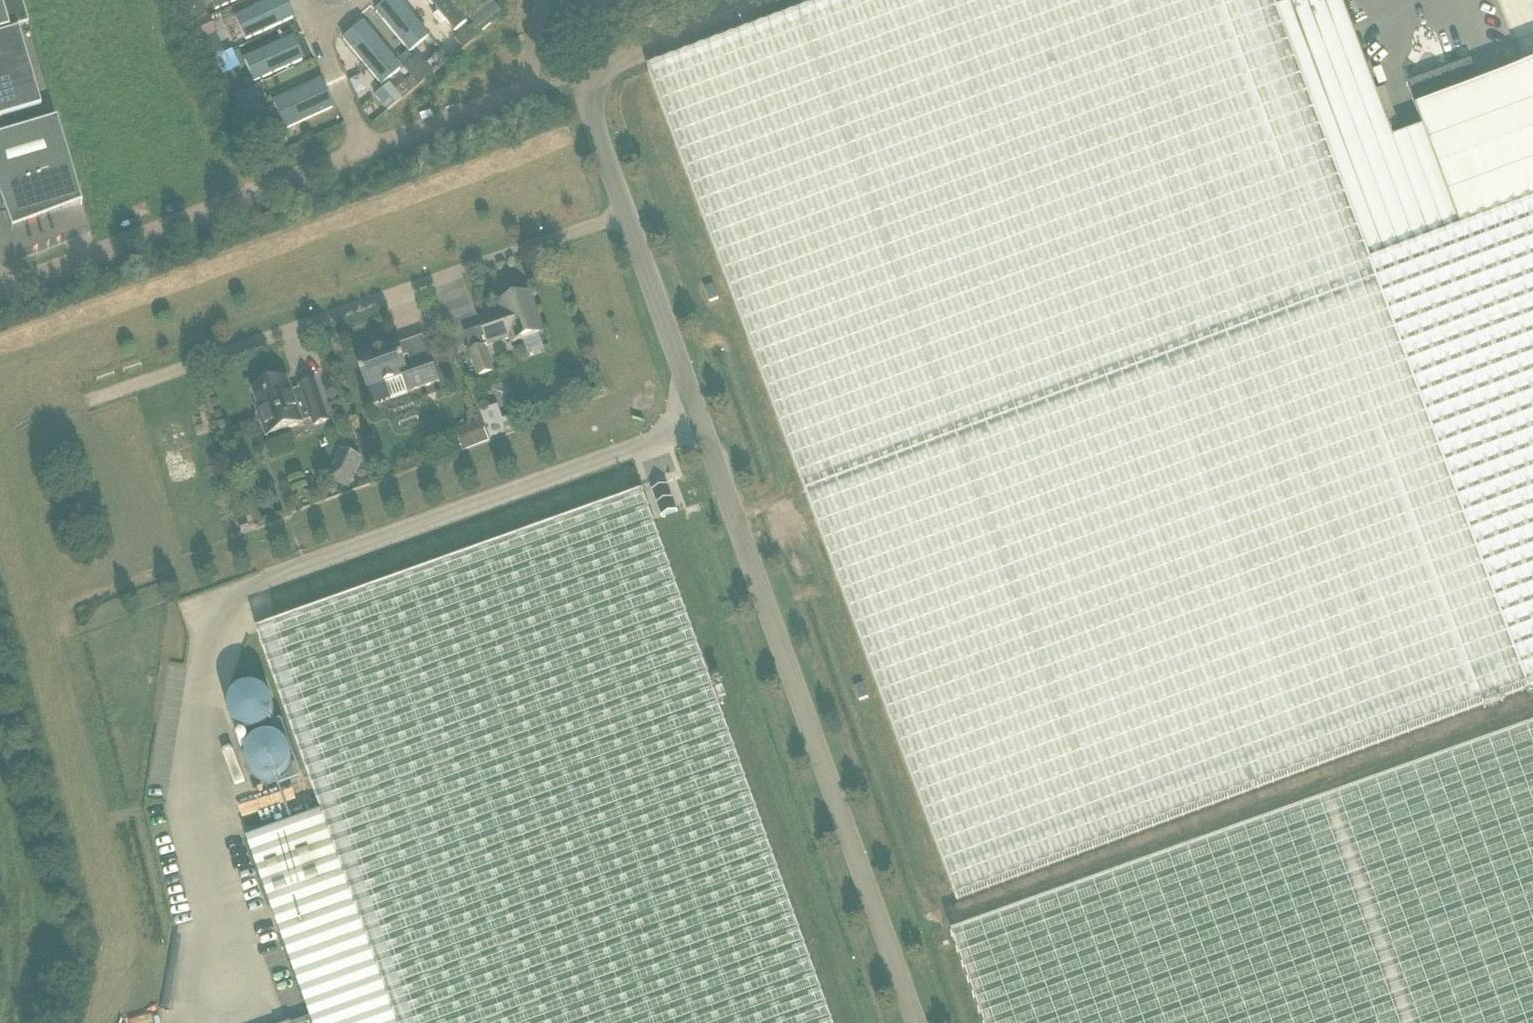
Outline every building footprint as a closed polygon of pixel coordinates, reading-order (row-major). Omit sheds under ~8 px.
[(9,30),(28,24),(21,0),(0,0),(0,32),(9,30)] [(187,1),(196,22),(207,17),(199,0),(190,0),(187,1)] [(215,11),(240,0),(210,0),(215,11)] [(454,32),(467,21),(449,0),(427,0),(454,32)] [(465,18),(472,26),(480,35),(491,26),(503,15),(497,8),(490,0),(486,0),(465,18)] [(1480,87),(1471,62),(1407,85),(1424,130),(1394,141),(1341,0),(1308,0),(1277,12),(1273,0),(844,0),(649,72),(957,901),(1532,687),(1532,67),(1480,87)] [(432,43),(398,3),(380,19),(414,58),(432,43)] [(231,29),(239,45),(287,23),(280,7),(231,29)] [(207,17),(196,22),(203,38),(214,33),(207,17)] [(343,39),(382,85),(402,68),(364,21),(343,39)] [(480,35),(472,26),(455,40),(462,49),(480,35)] [(0,36),(0,119),(40,108),(17,31),(0,36)] [(224,53),(214,33),(203,38),(213,58),(224,53)] [(303,61),(295,44),(240,69),(248,86),(303,61)] [(424,66),(432,75),(449,61),(441,51),(424,66)] [(224,53),(213,58),(220,74),(231,69),(232,71),(239,68),(231,52),(224,55),(224,53)] [(417,57),(403,69),(410,77),(418,86),(432,75),(424,66),(417,57)] [(418,86),(410,77),(393,91),(401,100),(401,101),(418,86)] [(324,80),(274,103),(287,132),(337,109),(324,80)] [(388,85),(375,96),(388,112),(401,100),(393,91),(388,85)] [(275,118),(267,122),(270,129),(272,132),(280,128),(275,118)] [(81,205),(56,120),(0,136),(0,191),(2,190),(12,223),(79,204),(80,206),(81,205)] [(260,133),(265,142),(274,138),(270,129),(260,133)] [(499,304),(504,316),(498,318),(497,316),(480,322),(488,346),(511,338),(513,344),(542,334),(529,294),(499,304)] [(374,347),(354,354),(367,391),(372,405),(391,399),(408,393),(439,382),(431,357),(406,366),(398,344),(375,352),(374,347)] [(471,353),(479,379),(496,374),(486,348),(471,353)] [(301,387),(302,391),(293,395),(287,379),(270,385),(266,383),(258,386),(257,390),(253,391),(258,407),(256,408),(267,437),(303,424),(302,422),(312,419),(315,426),(329,422),(315,382),(301,387)] [(479,412),(489,441),(514,432),(508,416),(502,418),(497,405),(479,412)] [(482,422),(459,431),(467,449),(489,441),(482,422)] [(340,449),(336,459),(357,467),(361,458),(340,449)] [(668,486),(652,492),(661,517),(677,511),(668,486)] [(642,495),(257,632),(322,813),(247,840),(312,1022),(831,1022),(642,495)] [(275,708),(275,707),(274,699),(271,695),(268,691),(262,687),(254,685),(247,685),(244,686),(237,691),(232,698),(230,706),(231,714),(232,718),(235,722),(239,725),(242,727),(250,730),(254,730),(260,728),(264,727),(268,724),(273,717),(275,712),(275,708)] [(951,937),(982,1022),(1532,1022),(1532,727),(951,937)] [(295,758),(293,749),(291,745),(288,741),(282,737),(274,735),(267,736),(264,737),(257,741),(252,748),(250,756),(251,764),(252,768),(255,772),(259,776),(262,778),(270,780),(274,780),(280,779),(284,777),(288,774),(293,767),(295,762),(295,758)] [(255,812),(242,817),(246,829),(259,825),(255,812)]
